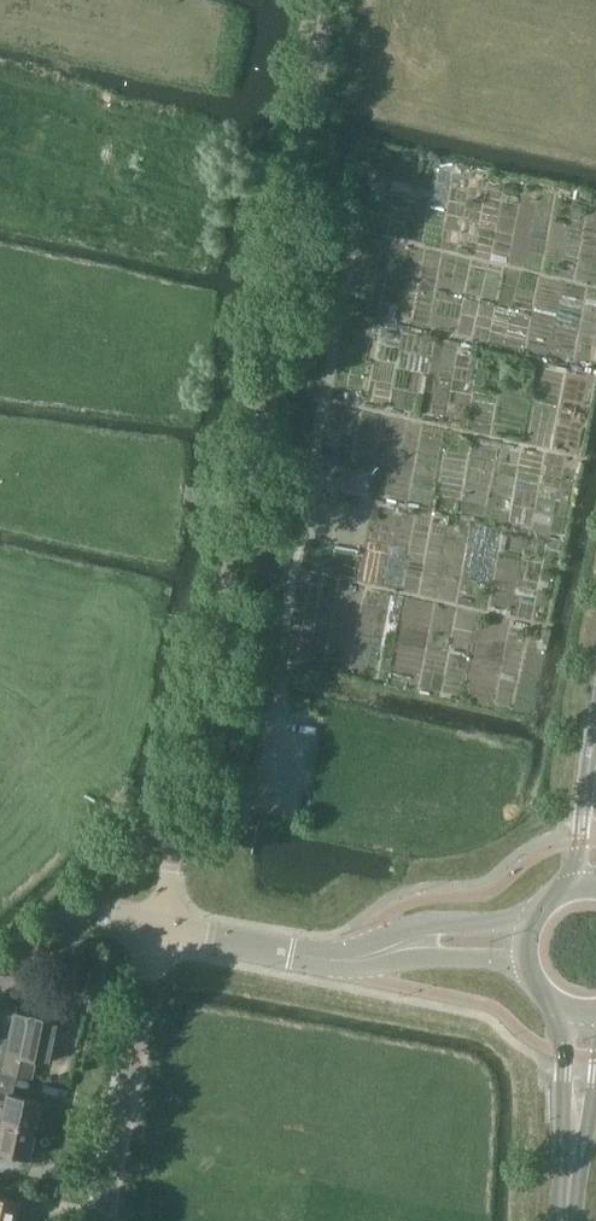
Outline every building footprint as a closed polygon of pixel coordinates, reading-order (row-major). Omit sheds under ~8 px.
[(330,465),(325,487),(365,495),(369,473),(330,465)] [(30,1016),(30,1017),(16,1014),(4,1072),(32,1078),(35,1060),(49,1063),(58,1022),(30,1016)] [(0,1106),(0,1123),(35,1130),(41,1101),(0,1092),(0,1106)] [(0,1123),(0,1153),(29,1160),(35,1130),(0,1123)] [(20,1202),(0,1198),(0,1220),(16,1220),(20,1202)]
